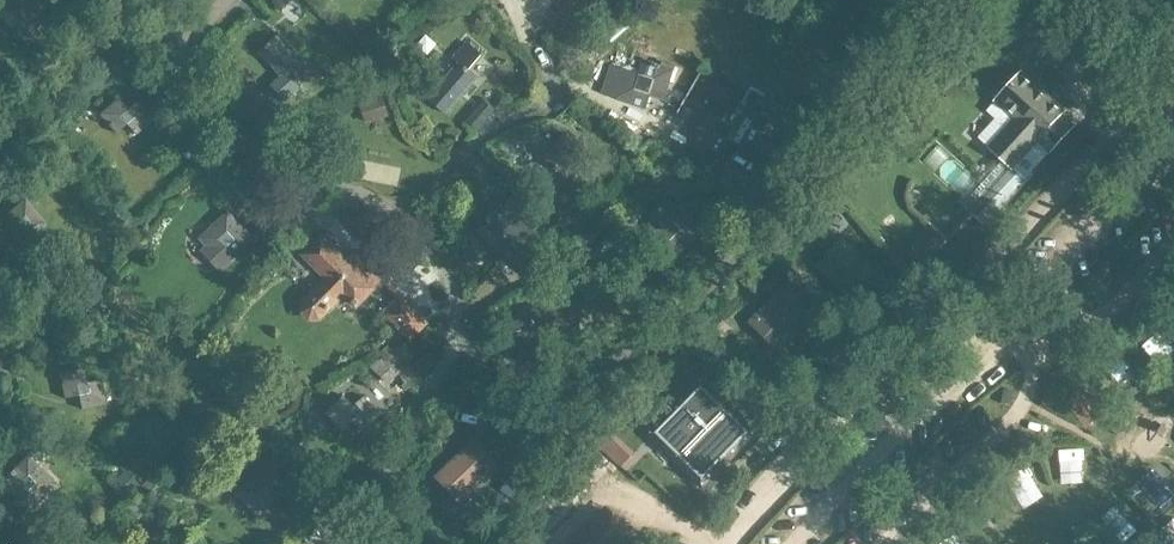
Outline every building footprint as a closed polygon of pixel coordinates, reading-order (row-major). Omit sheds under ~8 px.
[(0,8),(0,18),(27,47),(52,23),(43,13),(48,8),(41,0),(8,0),(0,8)] [(286,0),(276,0),(274,2),(281,10),(288,3),(286,0)] [(270,85),(286,102),(298,91),(295,88),(311,73),(278,35),(260,52),(280,75),(270,85)] [(458,63),(428,98),(448,114),(479,78),(470,69),(482,54),(467,41),(452,58),(458,63)] [(394,62),(383,50),(375,58),(386,70),(394,62)] [(611,65),(601,93),(617,98),(616,100),(645,110),(651,90),(666,94),(670,82),(673,83),(679,68),(663,62),(662,65),(650,61),(644,76),(640,75),(611,65)] [(997,120),(979,137),(989,148),(990,147),(998,154),(1012,167),(1037,140),(1049,151),(1073,125),(1061,114),(1064,110),(1023,71),(1009,86),(1004,81),(993,94),(998,98),(995,101),(996,103),(988,111),(997,120)] [(693,140),(681,159),(709,175),(721,156),(719,155),(725,145),(764,166),(770,155),(785,128),(768,118),(775,104),(753,91),(740,114),(729,108),(722,120),(709,112),(693,140)] [(382,95),(359,102),(367,124),(389,117),(382,95)] [(117,98),(98,115),(114,133),(125,124),(135,135),(154,118),(138,100),(127,109),(117,98)] [(495,109),(484,100),(464,124),(475,133),(495,109)] [(998,154),(957,198),(971,211),(1012,167),(998,154)] [(1025,180),(1012,167),(971,211),(991,230),(1007,213),(1000,207),(1025,180)] [(488,218),(476,233),(504,257),(531,226),(523,218),(532,208),(517,194),(507,205),(504,202),(489,219),(488,218)] [(652,215),(662,227),(648,241),(670,264),(692,241),(678,227),(689,216),(670,197),(652,215)] [(0,218),(0,223),(20,248),(47,224),(24,198),(0,218)] [(555,214),(547,207),(534,222),(543,229),(555,214)] [(199,239),(206,246),(201,251),(221,272),(255,240),(238,222),(227,211),(199,239)] [(531,226),(504,257),(531,280),(544,266),(542,265),(557,248),(531,226)] [(932,231),(909,256),(922,268),(947,243),(932,231)] [(580,236),(567,247),(576,256),(588,246),(580,236)] [(346,263),(345,262),(321,238),(305,255),(328,278),(303,303),(303,312),(309,318),(318,318),(343,293),(355,305),(373,287),(372,286),(379,279),(353,254),(346,261),(347,262),(346,263)] [(845,243),(817,270),(854,306),(881,278),(845,243)] [(774,275),(766,282),(773,288),(781,282),(774,275)] [(385,313),(383,316),(409,342),(429,323),(391,285),(386,290),(396,299),(383,311),(385,313)] [(786,288),(755,320),(781,345),(812,312),(786,288)] [(389,347),(381,353),(387,360),(395,354),(389,347)] [(83,369),(58,374),(63,399),(78,396),(81,410),(106,404),(101,380),(86,383),(83,369)] [(702,492),(706,489),(710,493),(730,473),(725,469),(760,434),(701,376),(644,434),(702,492)] [(343,395),(325,412),(341,431),(352,421),(363,432),(381,415),(364,396),(353,406),(343,395)] [(449,465),(435,478),(444,488),(458,474),(474,490),(498,466),(474,441),(449,465)] [(0,481),(0,485),(16,501),(26,512),(37,501),(55,483),(37,465),(26,454),(16,465),(0,481)] [(127,467),(117,477),(130,491),(141,482),(127,467)] [(160,485),(153,478),(138,490),(145,498),(160,485)] [(132,501),(122,510),(134,522),(143,512),(132,501)]
